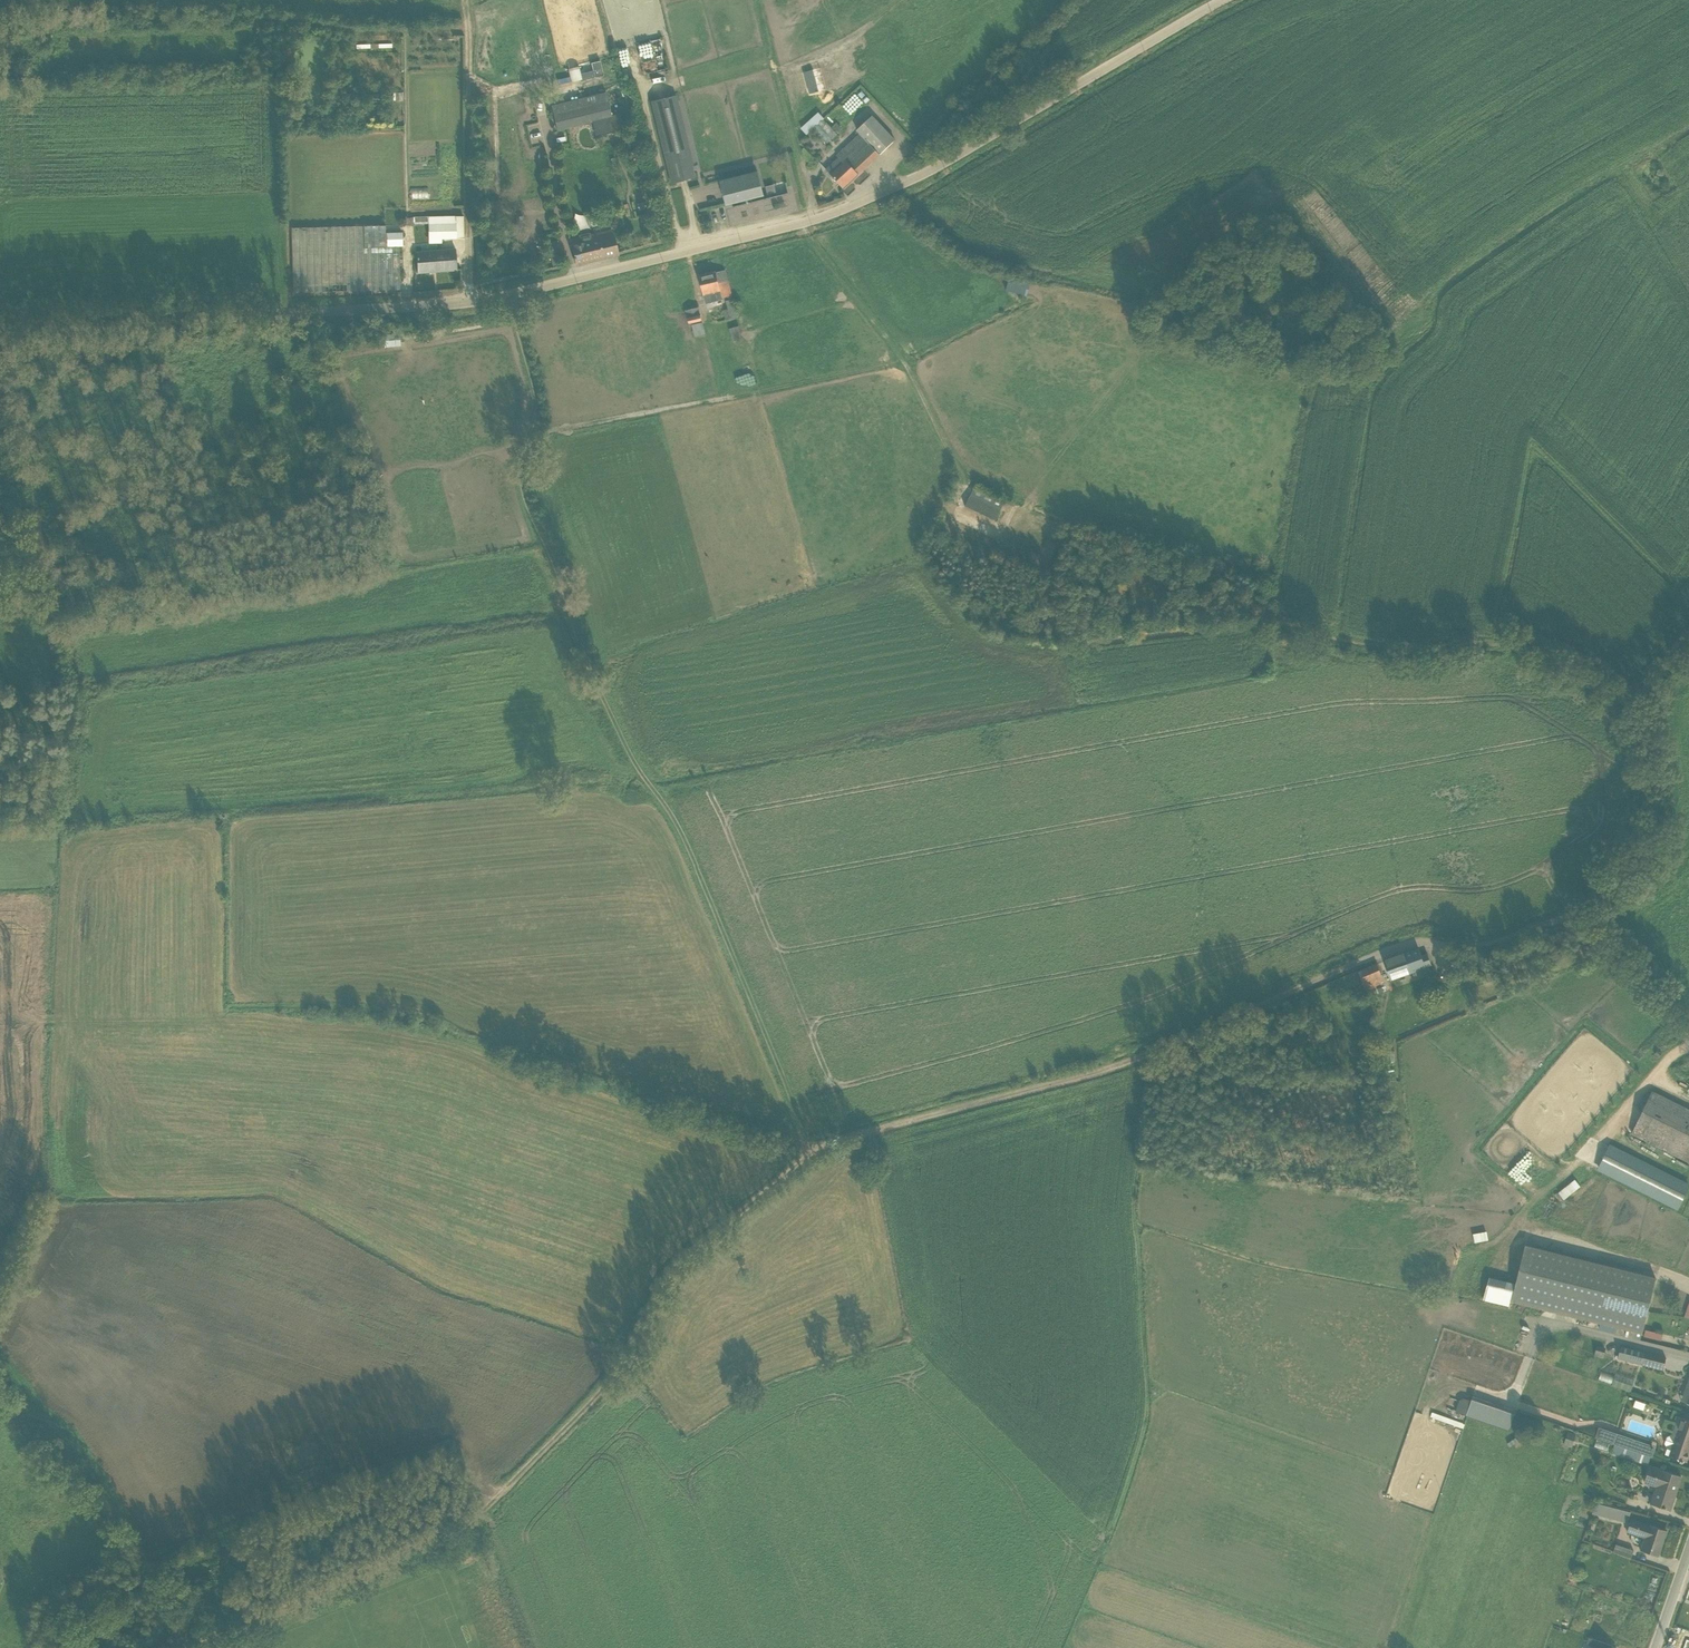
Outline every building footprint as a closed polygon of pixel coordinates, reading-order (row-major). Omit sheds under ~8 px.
[(385,47),(385,36),(371,36),(371,47),(385,47)] [(639,71),(641,81),(660,76),(658,66),(639,71)] [(621,116),(612,118),(606,93),(551,106),(557,131),(593,122),(596,137),(624,130),(621,116)] [(679,95),(652,102),(672,182),(699,175),(679,95)] [(800,133),(812,122),(818,128),(813,132),(821,141),(834,129),(814,107),(794,126),(800,133)] [(848,186),(882,152),(860,132),(827,166),(848,186)] [(730,205),(770,195),(764,169),(724,178),(730,205)] [(457,236),(456,205),(424,205),(424,214),(405,215),(405,224),(421,223),(421,242),(435,242),(434,237),(457,236)] [(383,225),(290,228),(292,292),(398,289),(397,247),(383,247),(383,225)] [(578,264),(620,254),(615,228),(572,237),(578,264)] [(419,272),(458,270),(456,247),(418,250),(419,272)] [(707,306),(725,303),(719,271),(701,274),(707,306)] [(1001,276),(999,289),(1020,293),(1023,280),(1001,276)] [(726,306),(718,307),(725,340),(733,339),(726,306)] [(683,319),(695,319),(695,307),(683,307),(683,319)] [(964,488),(959,507),(991,516),(996,497),(964,488)] [(1420,955),(1418,949),(1383,961),(1390,980),(1431,966),(1426,953),(1420,955)] [(1383,981),(1376,965),(1358,972),(1365,988),(1383,981)] [(1670,1088),(1681,1098),(1686,1091),(1675,1082),(1670,1088)] [(1652,1093),(1632,1134),(1688,1162),(1688,1111),(1652,1093)] [(1688,1185),(1688,1183),(1608,1144),(1596,1168),(1678,1207),(1688,1185)] [(1640,1332),(1655,1278),(1524,1244),(1514,1284),(1488,1277),(1483,1298),(1508,1304),(1509,1298),(1640,1332)] [(1688,1307),(1688,1299),(1681,1298),(1679,1315),(1688,1316),(1688,1307)] [(1598,1353),(1599,1347),(1589,1345),(1588,1351),(1598,1353)] [(1614,1345),(1611,1358),(1657,1368),(1660,1356),(1614,1345)] [(1482,1380),(1490,1382),(1491,1373),(1483,1372),(1482,1380)] [(1418,1380),(1413,1398),(1439,1405),(1436,1414),(1444,1416),(1443,1420),(1458,1424),(1461,1415),(1504,1427),(1510,1406),(1418,1380)] [(1570,1426),(1576,1405),(1532,1394),(1527,1412),(1559,1420),(1559,1423),(1570,1426)] [(1685,1461),(1688,1450),(1688,1421),(1682,1418),(1669,1455),(1685,1461)] [(1653,1446),(1599,1428),(1595,1437),(1614,1444),(1611,1454),(1646,1466),(1653,1446)] [(1564,1442),(1567,1430),(1561,1429),(1558,1441),(1564,1442)] [(1682,1476),(1649,1465),(1644,1481),(1655,1485),(1649,1503),(1670,1511),(1682,1476)] [(1659,1557),(1668,1531),(1632,1520),(1629,1531),(1644,1537),(1640,1551),(1659,1557)] [(1607,1549),(1624,1554),(1626,1547),(1610,1541),(1607,1549)] [(1578,1634),(1602,1644),(1608,1629),(1584,1619),(1578,1634)] [(1668,1626),(1662,1647),(1688,1647),(1688,1631),(1668,1626)] [(135,1642),(137,1647),(143,1647),(146,1647),(142,1639),(135,1642)]
